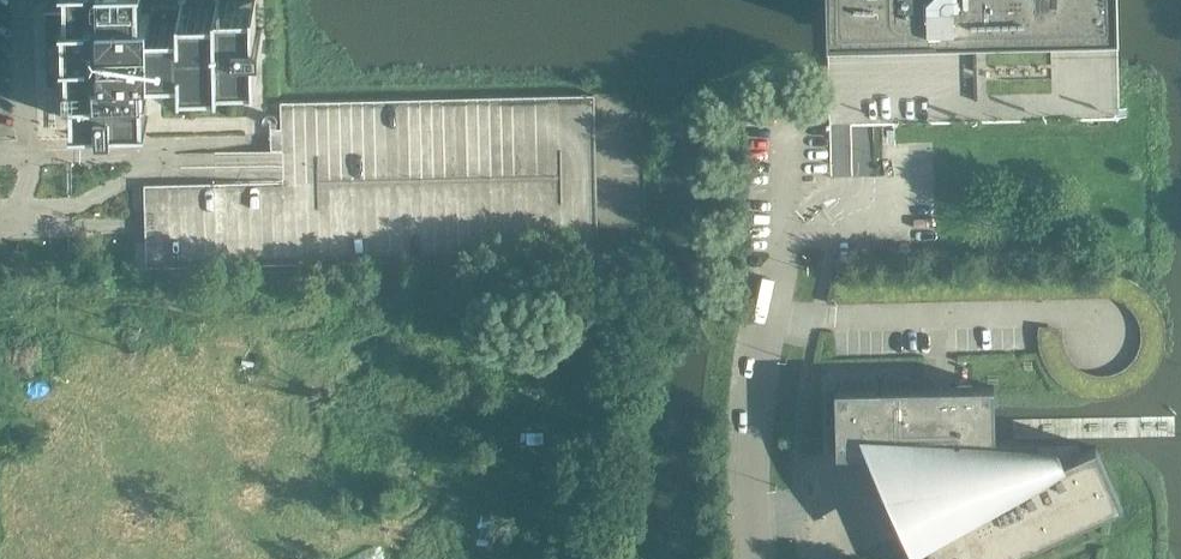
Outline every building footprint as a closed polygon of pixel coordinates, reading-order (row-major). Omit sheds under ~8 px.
[(63,35),(69,45),(66,45),(66,48),(71,48),(72,81),(70,81),(70,84),(75,84),(75,118),(74,118),(74,120),(100,119),(100,123),(99,123),(99,125),(115,125),(115,123),(114,123),(114,119),(149,118),(149,116),(147,116),(146,82),(151,82),(151,80),(148,80),(148,64),(152,64),(183,64),(184,98),(186,98),(220,97),(220,98),(222,98),(222,73),(256,72),(256,74),(258,74),(257,43),(261,42),(261,43),(263,43),(263,27),(261,28),(257,28),(256,0),(70,0),(70,9),(45,10),(45,12),(49,12),(55,22),(54,22),(53,24),(52,26),(52,27),(52,29),(52,30),(52,31),(53,33),(54,34),(55,35),(58,36),(59,36),(61,36),(62,36),(63,35)] [(828,28),(830,124),(852,123),(852,125),(1120,118),(1117,21),(1117,0),(827,0),(828,28)] [(556,325),(572,324),(572,316),(556,317),(556,325)] [(1066,345),(1067,325),(1042,324),(1041,344),(1066,345)] [(859,389),(835,389),(837,454),(907,452),(936,518),(919,526),(934,558),(1004,558),(1123,506),(1096,447),(1081,454),(1077,446),(996,448),(994,386),(859,389)] [(532,430),(549,431),(549,417),(533,418),(532,430)] [(523,490),(537,490),(537,477),(522,477),(523,490)]
